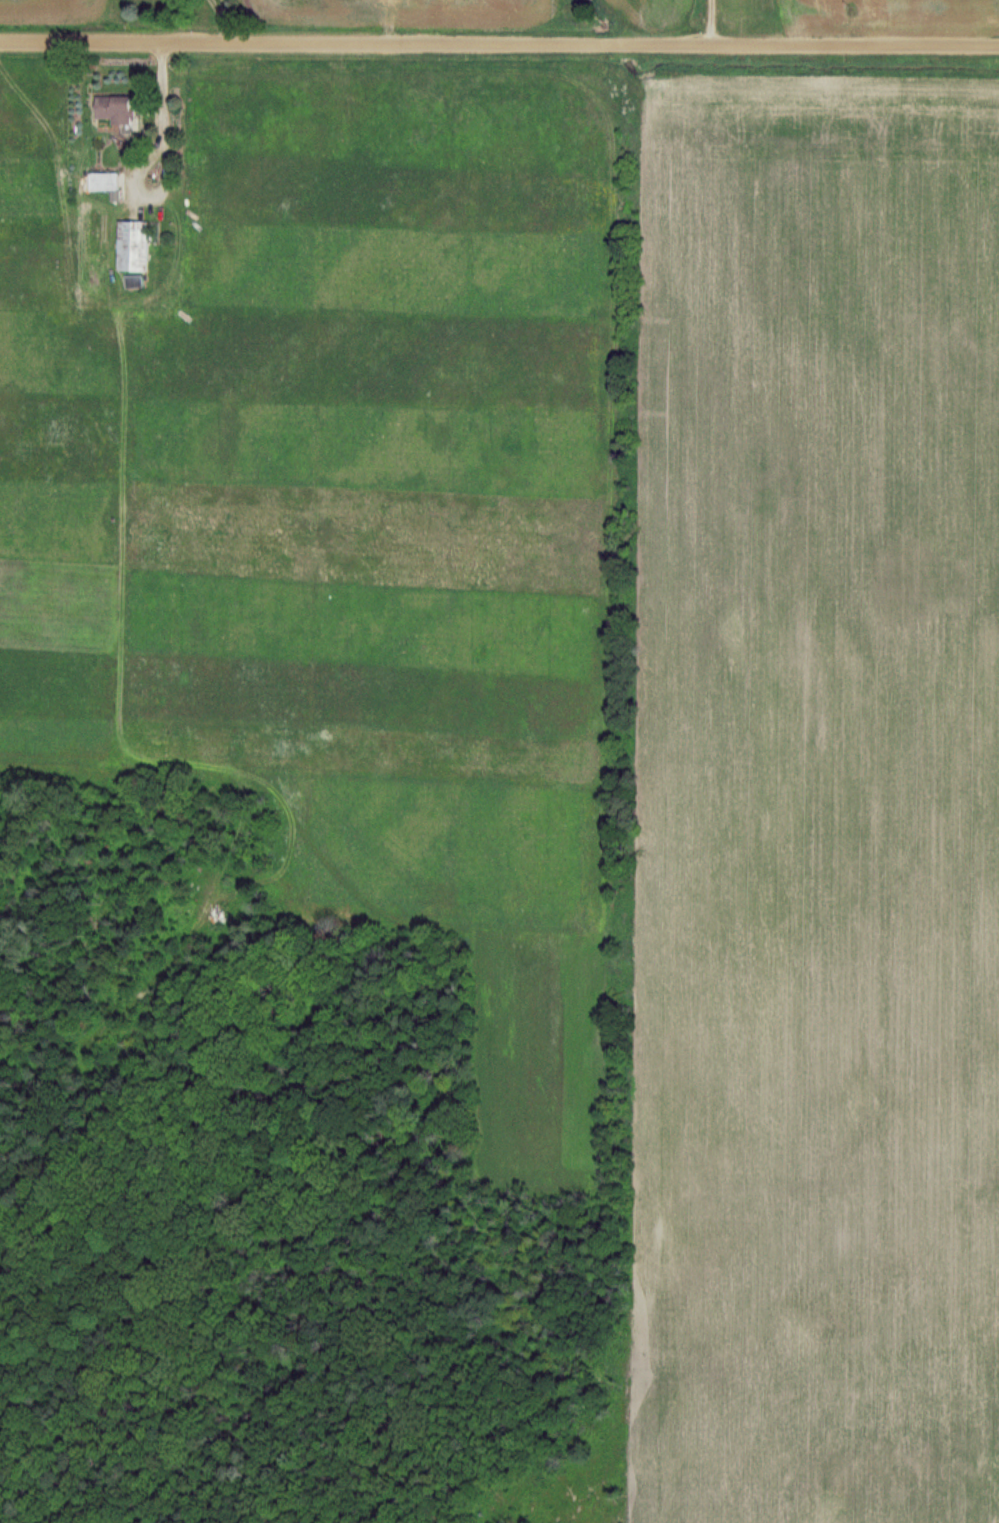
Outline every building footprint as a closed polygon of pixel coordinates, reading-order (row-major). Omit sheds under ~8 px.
[(98,119),(116,119),(116,124),(138,124),(138,96),(98,96),(98,119)] [(122,172),(92,172),(92,190),(122,190),(122,172)] [(151,271),(151,221),(121,221),(121,271),(151,271)]
